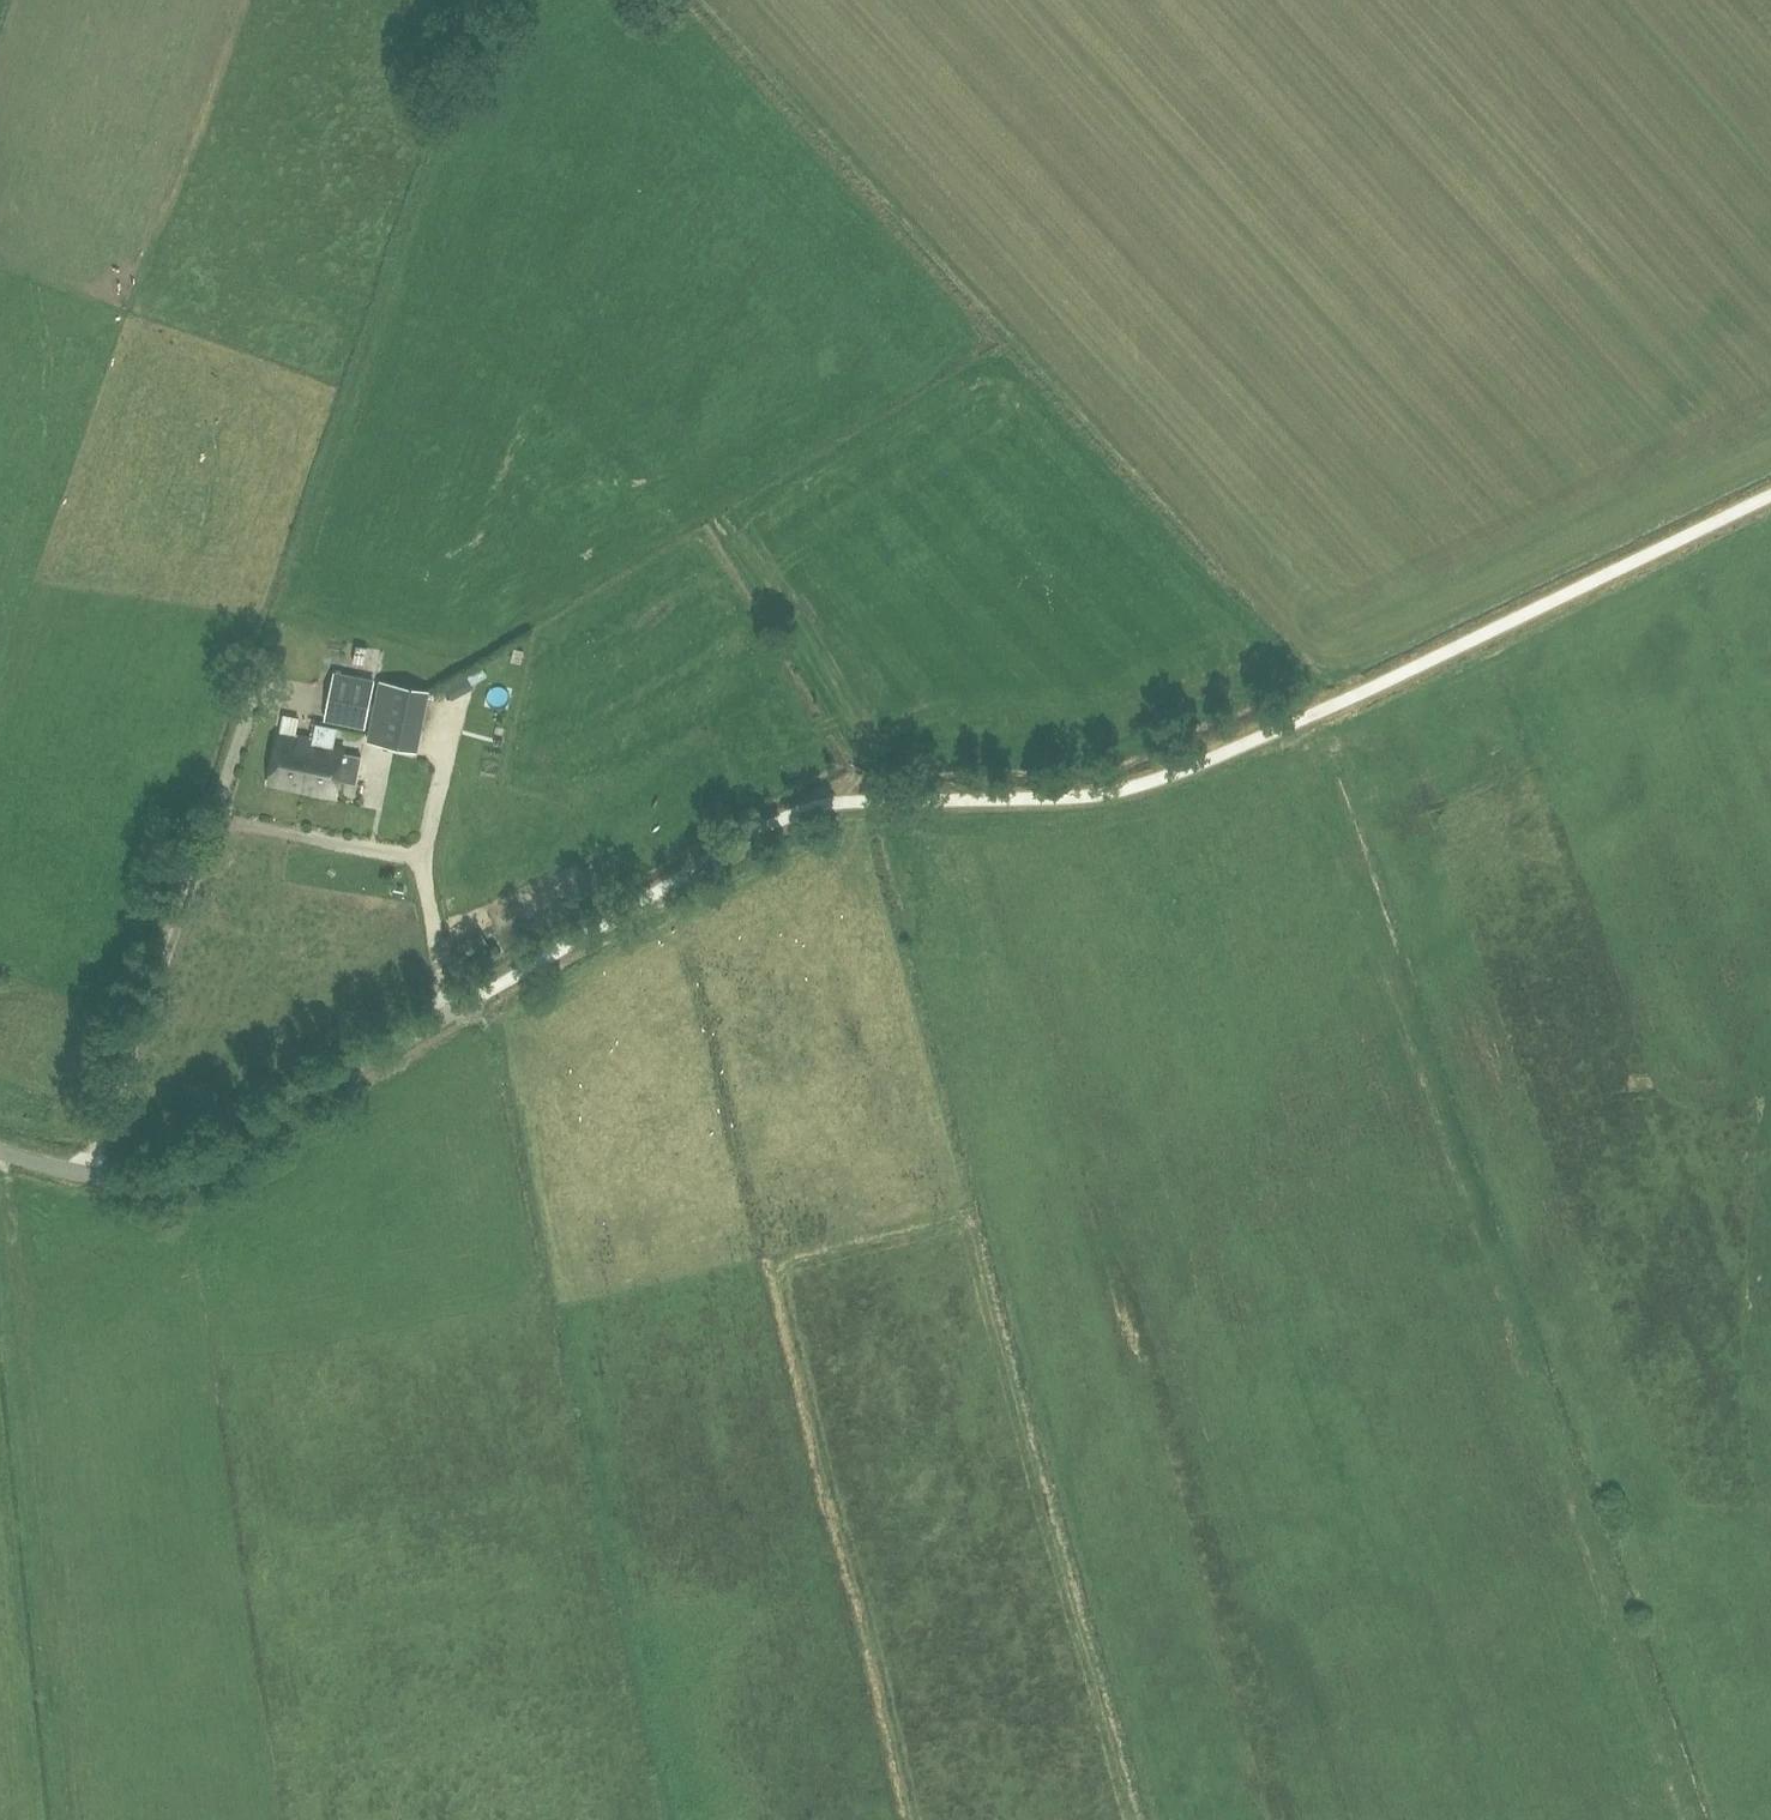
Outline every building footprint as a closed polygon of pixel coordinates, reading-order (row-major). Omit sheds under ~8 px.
[(327,719),(364,726),(374,679),(336,672),(327,719)] [(371,741),(398,746),(413,749),(425,689),(407,685),(383,681),(371,741)] [(291,727),(295,712),(278,708),(274,723),(291,727)] [(334,796),(344,746),(333,743),(337,727),(316,722),(312,739),(302,790),(334,796)] [(269,783),(302,790),(312,739),(279,733),(269,783)]
